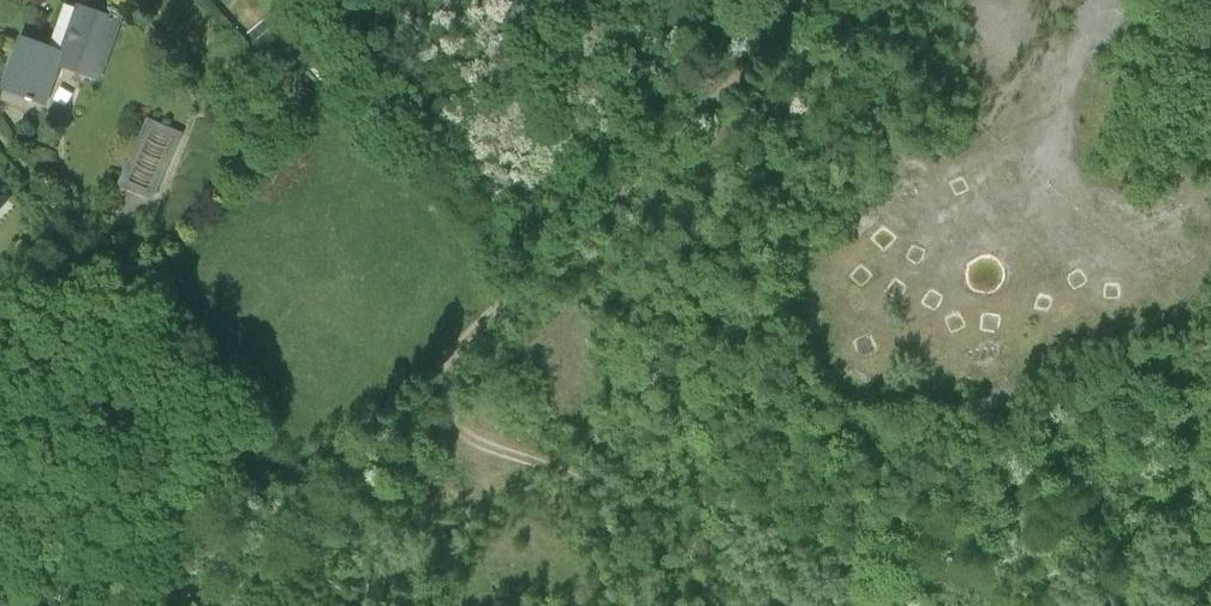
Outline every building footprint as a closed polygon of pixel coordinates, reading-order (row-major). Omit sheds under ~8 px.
[(65,56),(23,41),(6,89),(30,98),(29,101),(34,103),(35,100),(45,104),(59,66),(100,80),(121,23),(82,9),(65,56)] [(154,123),(126,185),(156,199),(185,137),(154,123)]
